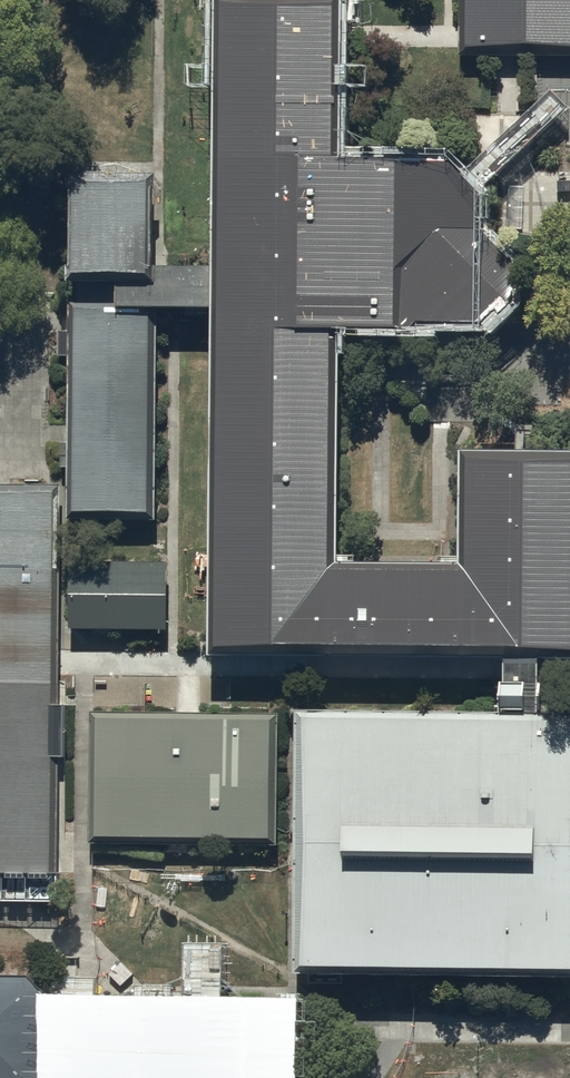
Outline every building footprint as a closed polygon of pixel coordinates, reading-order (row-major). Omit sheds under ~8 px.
[(210,324),(208,652),(208,658),(503,660),(538,660),(569,661),(569,455),(459,455),(458,565),(336,564),(338,332),(409,332),(415,325),(481,326),(494,313),(498,317),(512,303),(511,259),(481,232),(481,196),(443,162),(339,162),(340,48),(340,26),(340,24),(340,0),(213,0),(210,267),(210,324)] [(461,26),(460,56),(506,56),(569,56),(569,0),(461,0),(461,26)] [(449,26),(340,26),(340,48),(460,48),(461,26),(449,26)] [(210,324),(210,267),(154,267),(155,174),(68,173),(67,286),(115,286),(115,302),(67,302),(66,522),(155,522),(156,323),(175,323),(210,324)] [(0,487),(0,875),(56,875),(57,758),(64,758),(64,706),(59,706),(59,676),(59,669),(59,651),(60,487),(0,487)] [(69,562),(68,631),(167,632),(168,563),(69,562)] [(62,651),(59,651),(59,669),(59,676),(82,676),(175,677),(178,719),(190,719),(202,719),(199,677),(503,680),(503,672),(503,660),(208,658),(208,652),(173,652),(62,651)] [(295,714),(292,977),(569,979),(569,716),(537,715),(537,681),(538,672),(538,660),(503,660),(503,672),(503,680),(502,715),(295,714)] [(538,660),(538,672),(537,681),(569,681),(569,661),(538,660)] [(178,719),(93,718),(91,849),(278,851),(280,720),(202,719),(190,719),(178,719)] [(0,979),(0,1077),(283,1077),(283,1034),(261,1010),(133,1009),(110,1032),(110,1066),(83,1066),(41,1065),(42,994),(27,979),(0,979)]
